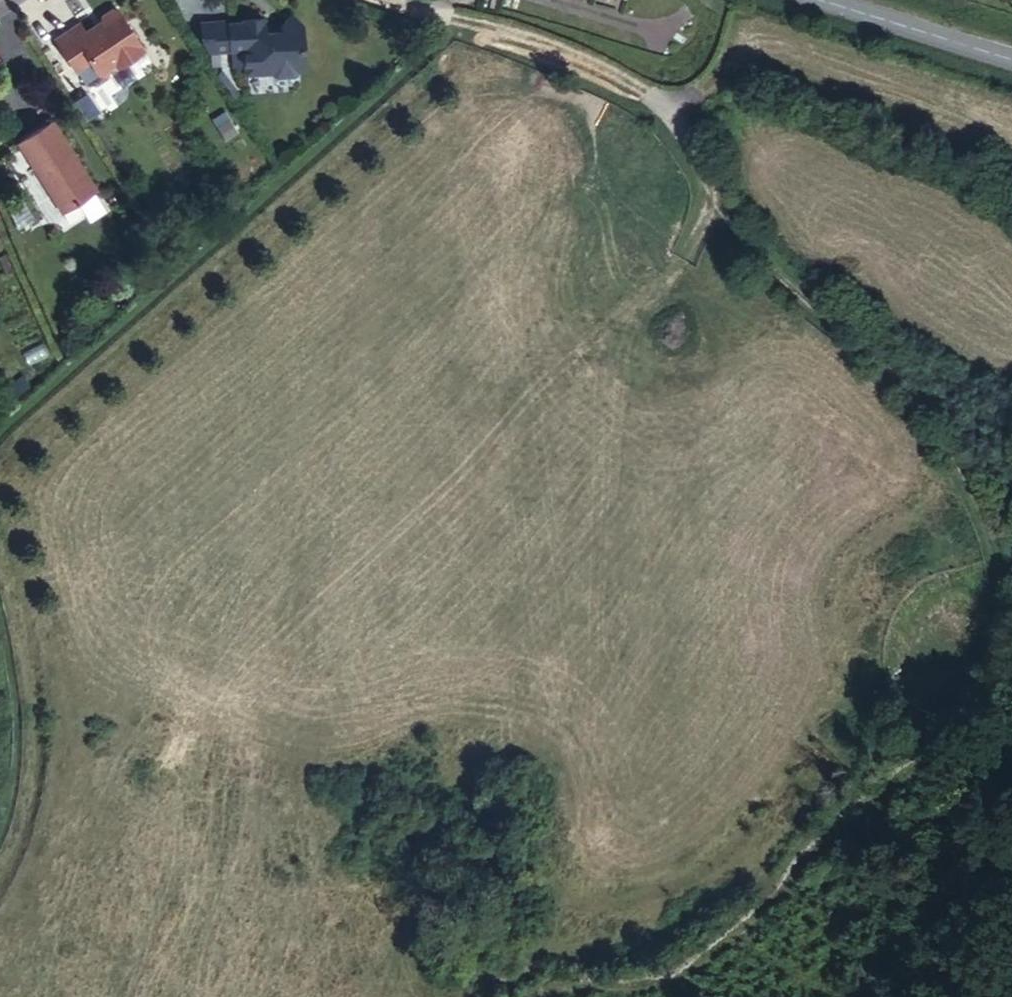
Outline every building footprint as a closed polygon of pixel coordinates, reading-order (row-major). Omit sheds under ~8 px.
[(82,20),(57,37),(78,68),(93,59),(102,72),(110,74),(112,65),(123,58),(126,56),(133,58),(147,48),(121,8),(115,6),(104,13),(103,18),(87,29),(82,20)] [(241,22),(227,22),(229,47),(243,47),(245,66),(264,65),(264,70),(271,70),(276,74),(293,73),(297,69),(304,69),(301,22),(290,13),(280,24),(281,30),(263,31),(263,25),(262,18),(241,19),(241,22)] [(38,110),(46,124),(54,119),(60,115),(52,101),(38,110)] [(96,187),(54,119),(46,124),(19,140),(62,209),(96,187)]
